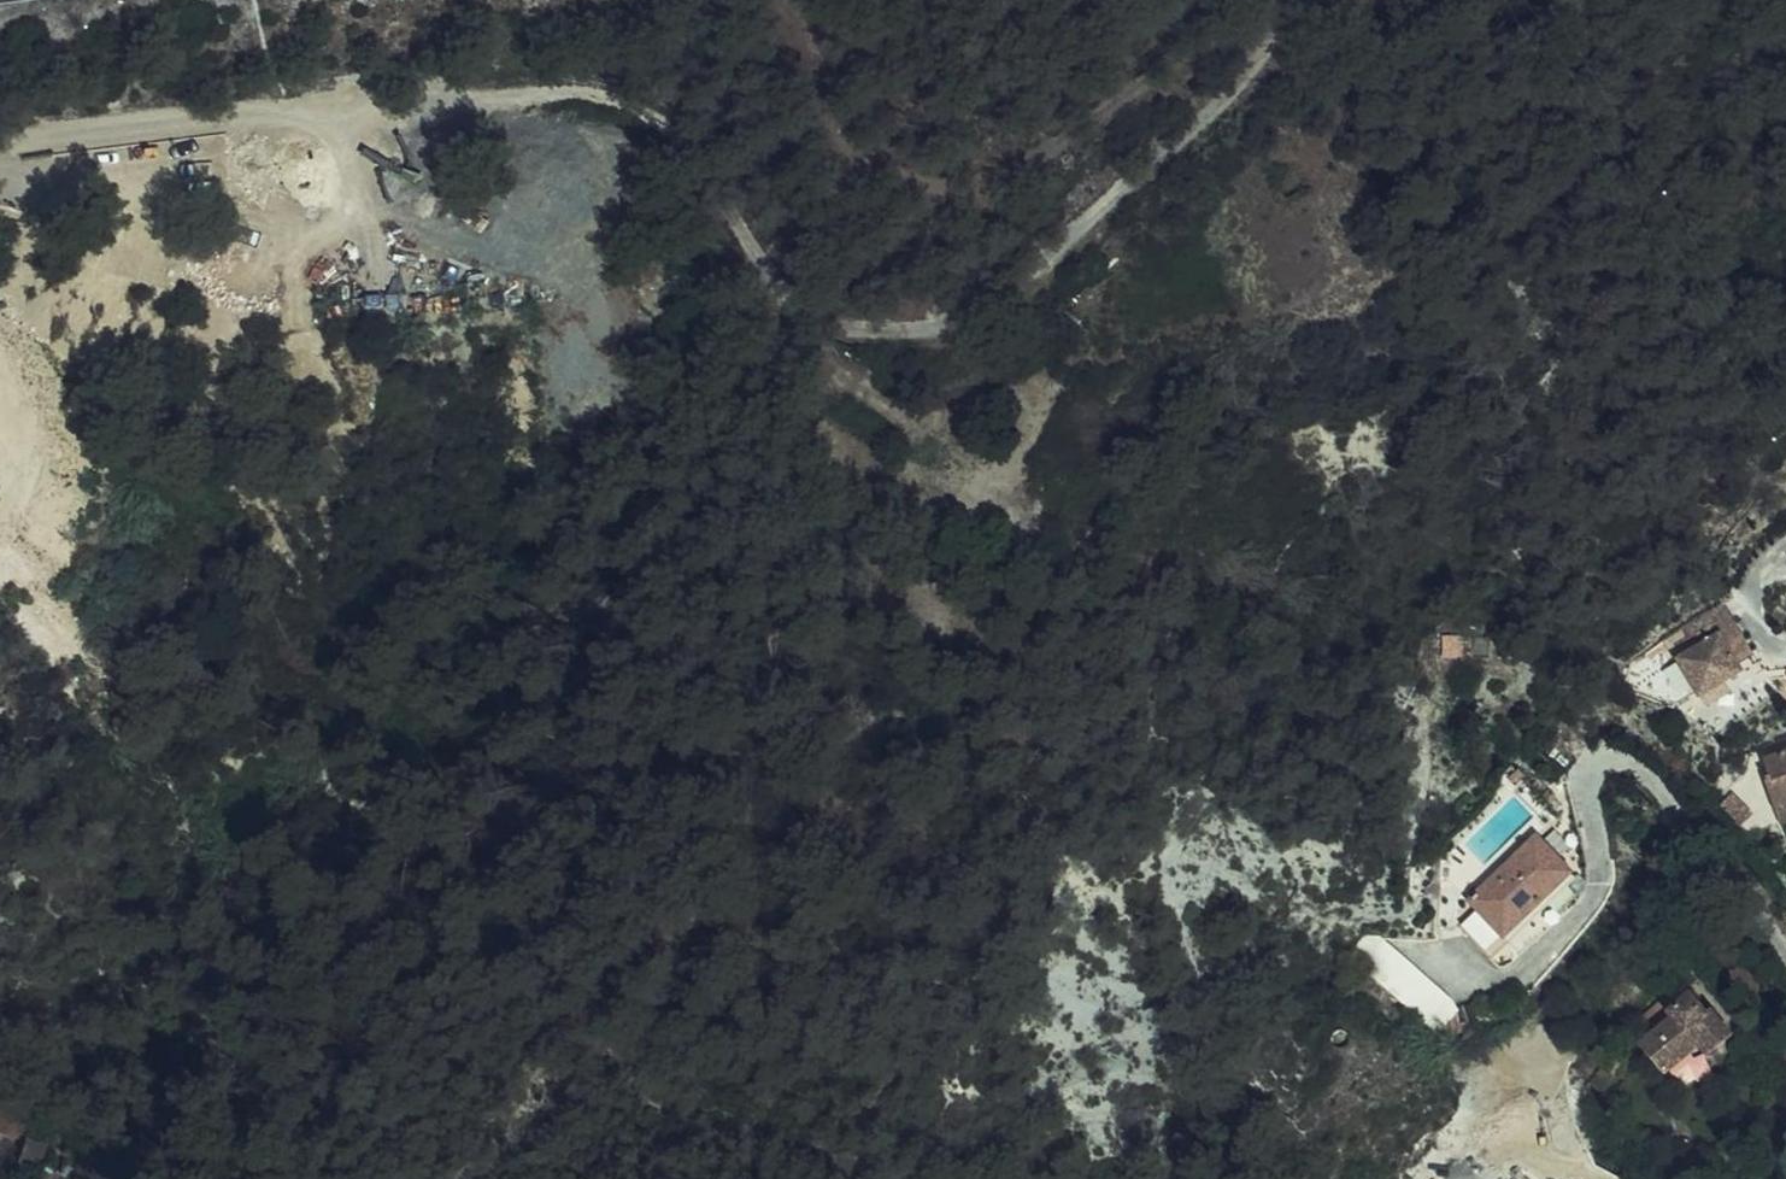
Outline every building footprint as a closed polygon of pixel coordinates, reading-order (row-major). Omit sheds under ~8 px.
[(1742,624),(1743,623),(1742,621),(1725,597),(1721,594),(1702,607),(1712,624),(1691,637),(1713,675),(1756,649),(1748,635),(1742,624)] [(1748,635),(1751,634),(1758,629),(1751,618),(1743,623),(1742,624),(1748,635)] [(1775,765),(1781,781),(1774,784),(1785,812),(1785,760),(1775,765)] [(1533,833),(1461,900),(1474,914),(1459,928),(1485,955),(1572,874),(1533,833)] [(1391,940),(1369,963),(1436,1028),(1459,1004),(1391,940)] [(1675,1062),(1713,1034),(1721,1045),(1744,1027),(1724,999),(1716,1004),(1701,985),(1681,1000),(1686,1009),(1654,1033),(1675,1062)]
